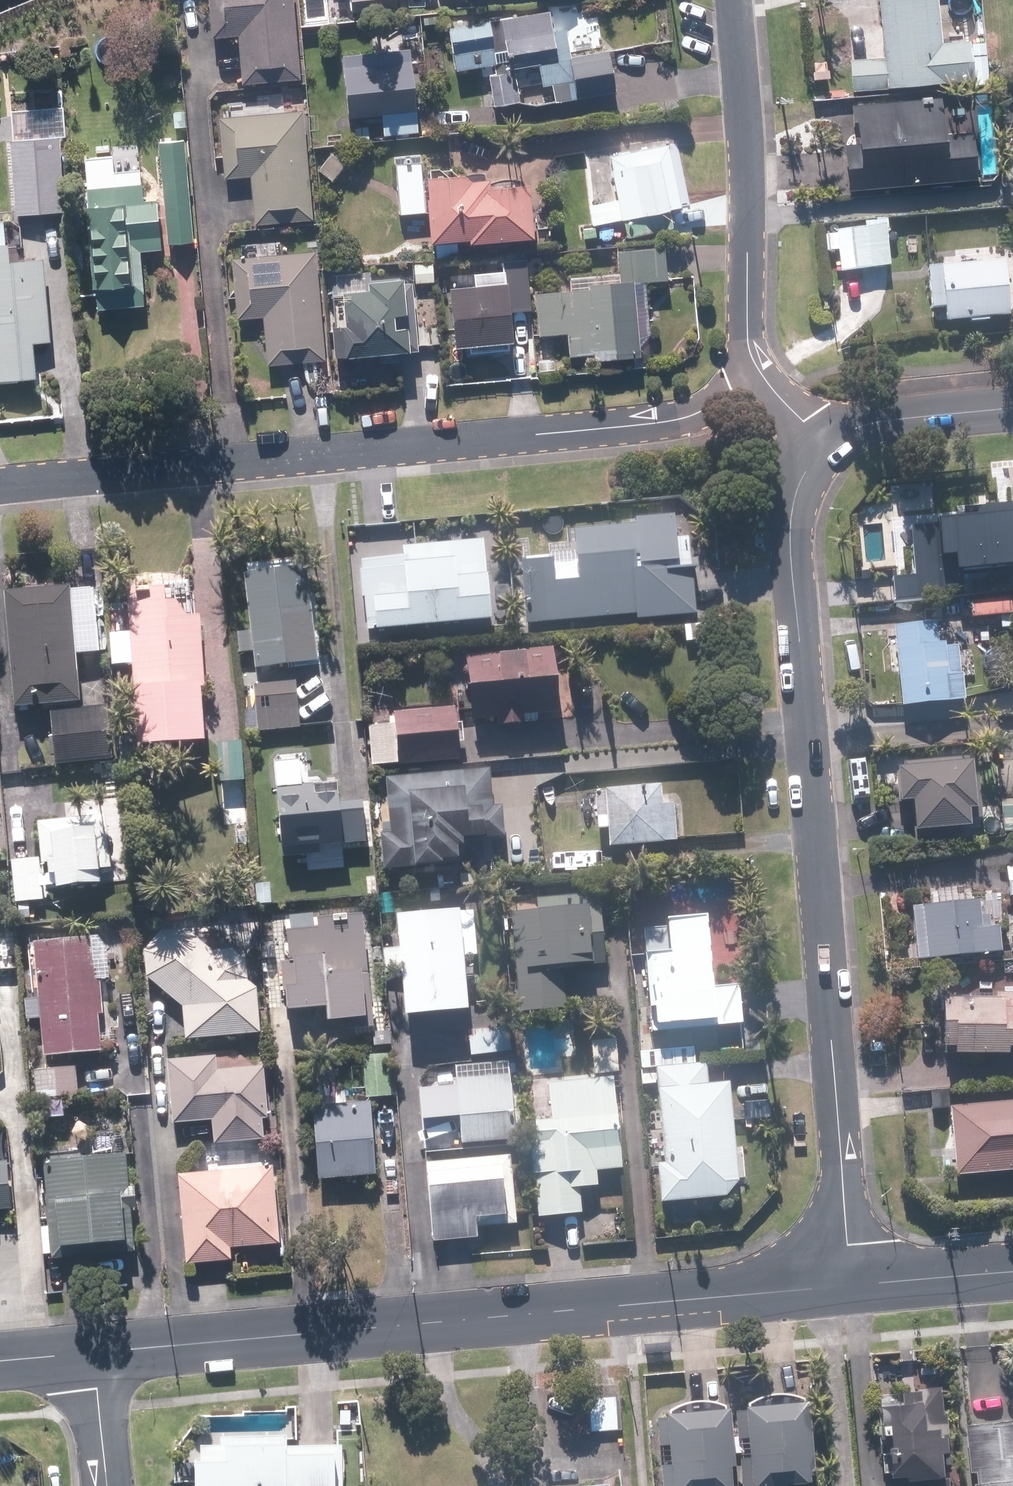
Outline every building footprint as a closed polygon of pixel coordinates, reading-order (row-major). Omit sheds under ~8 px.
[(217,44),(243,42),(246,89),(305,84),(299,0),(214,0),(217,44)] [(346,10),(392,5),(391,0),(345,0),(346,10)] [(858,90),(980,79),(976,39),(946,42),(942,0),(883,0),(885,27),(852,30),(858,90)] [(494,73),(489,74),(494,106),(535,100),(536,104),(614,91),(607,51),(569,56),(565,29),(551,32),(548,12),(448,28),(455,70),(493,63),(494,73)] [(415,55),(346,61),(351,123),(387,121),(389,139),(421,137),(415,55)] [(835,80),(819,81),(820,99),(836,99),(835,80)] [(942,137),(941,124),(938,102),(852,110),(853,129),(861,128),(862,135),(858,136),(859,148),(845,149),(849,189),(921,183),(975,178),(970,135),(942,137)] [(17,147),(14,147),(20,221),(68,217),(63,143),(68,143),(67,130),(81,129),(80,117),(68,118),(68,113),(14,116),(17,147)] [(308,116),(225,122),(230,184),(253,182),(257,229),(317,224),(308,116)] [(364,127),(351,127),(351,142),(365,142),(364,127)] [(607,155),(616,199),(587,204),(592,224),(622,218),(626,237),(673,226),(669,210),(680,207),(667,142),(607,155)] [(189,146),(165,148),(173,248),(197,247),(189,146)] [(335,157),(322,173),(338,186),(351,169),(335,157)] [(135,164),(111,167),(112,174),(84,177),(96,307),(144,302),(138,249),(162,247),(157,198),(142,199),(141,181),(137,181),(135,164)] [(467,240),(468,244),(533,239),(529,186),(489,189),(488,180),(468,181),(468,174),(426,178),(431,242),(467,240)] [(842,234),(830,235),(832,253),(843,252),(844,271),(893,268),(890,228),(842,231),(842,234)] [(614,233),(601,235),(602,244),(615,242),(614,233)] [(585,281),(586,285),(531,289),(534,330),(564,329),(566,352),(590,351),(590,357),(636,354),(635,342),(645,331),(641,278),(663,277),(661,246),(615,248),(617,279),(585,281)] [(50,266),(17,268),(16,250),(0,251),(0,389),(42,386),(39,350),(56,348),(50,266)] [(506,340),(515,340),(512,306),(528,304),(524,254),(500,257),(502,282),(451,286),(456,342),(467,342),(468,347),(507,344),(506,340)] [(320,257),(238,264),(243,324),(267,323),(271,371),(330,365),(320,257)] [(933,268),(937,310),(949,310),(950,323),(1012,318),(1012,295),(1010,262),(933,268)] [(431,263),(412,264),(412,283),(432,283),(431,263)] [(400,282),(399,278),(366,279),(367,287),(339,290),(341,325),(330,326),(332,356),(405,350),(415,349),(411,282),(400,282)] [(439,326),(428,327),(429,344),(440,343),(439,326)] [(532,345),(533,376),(562,375),(561,363),(560,344),(532,345)] [(1012,492),(964,496),(964,500),(940,502),(942,528),(927,529),(931,576),(896,579),(898,603),(951,599),(949,575),(1012,570),(1012,493),(1012,492)] [(689,567),(667,569),(665,558),(681,558),(679,542),(674,542),(672,518),(637,521),(638,529),(631,530),(611,531),(610,548),(578,551),(579,569),(580,582),(552,584),(550,570),(550,563),(546,563),(522,565),(527,620),(637,610),(638,617),(693,612),(689,569),(689,567)] [(322,662),(310,568),(248,575),(256,633),(240,635),(243,653),(258,651),(260,670),(322,662)] [(487,596),(487,585),(430,588),(433,639),(490,635),(490,628),(487,596)] [(76,589),(11,594),(20,708),(86,703),(82,655),(102,653),(97,592),(76,594),(76,589)] [(132,592),(135,638),(117,639),(117,660),(137,658),(139,691),(142,690),(146,747),(211,743),(204,618),(198,618),(178,602),(170,602),(170,589),(132,592)] [(952,603),(954,631),(963,630),(996,627),(994,599),(952,603)] [(516,611),(495,613),(496,629),(517,627),(516,611)] [(899,628),(907,708),(967,701),(962,647),(943,649),(940,623),(899,628)] [(688,627),(688,643),(699,643),(699,645),(710,645),(710,626),(688,627)] [(557,650),(471,659),(477,721),(502,719),(503,726),(542,722),(541,717),(564,714),(557,650)] [(299,684),(258,686),(260,712),(247,713),(249,733),(302,729),(299,684)] [(112,709),(55,715),(60,763),(117,757),(112,709)] [(398,725),(374,727),(377,767),(462,761),(459,711),(398,715),(398,725)] [(122,745),(123,762),(136,761),(135,744),(122,745)] [(244,744),(222,746),(224,783),(247,781),(244,744)] [(980,757),(907,765),(911,803),(920,802),(924,834),(978,829),(977,811),(985,810),(980,757)] [(395,835),(386,837),(389,871),(489,862),(487,840),(509,837),(506,806),(497,807),(494,771),(390,780),(395,835)] [(555,785),(539,785),(540,808),(556,807),(555,785)] [(341,786),(322,788),(323,798),(319,799),(318,787),(281,790),(287,859),(324,856),(323,847),(371,843),(367,802),(345,804),(345,796),(342,797),(341,786)] [(611,794),(598,795),(601,830),(614,829),(615,847),(682,843),(679,805),(667,806),(665,787),(611,791),(611,794)] [(45,868),(46,879),(35,880),(33,865),(6,868),(10,908),(37,905),(36,893),(51,891),(52,894),(98,889),(96,874),(105,873),(100,821),(33,828),(37,869),(45,868)] [(479,873),(461,875),(463,887),(480,886),(479,873)] [(516,915),(525,1013),(571,1009),(568,972),(581,971),(581,967),(607,965),(601,895),(542,900),(544,913),(516,915)] [(984,902),(920,906),(923,958),(1005,952),(1004,929),(986,931),(984,902)] [(398,977),(399,997),(400,1017),(405,1016),(464,1012),(457,913),(397,918),(393,918),(395,949),(397,972),(398,977)] [(282,931),(285,961),(276,963),(277,990),(285,990),(286,1011),(323,1008),(325,1022),(338,1021),(338,1030),(367,1027),(357,915),(313,919),(314,929),(282,931)] [(634,932),(647,1032),(709,1023),(696,924),(634,932)] [(166,933),(150,952),(152,978),(187,1008),(189,1040),(264,1034),(261,991),(250,982),(249,963),(236,952),(215,954),(190,932),(166,933)] [(102,1016),(106,1015),(103,963),(97,964),(95,939),(38,944),(43,999),(29,1001),(30,1021),(46,1019),(49,1059),(105,1054),(102,1016)] [(383,973),(397,972),(395,949),(391,949),(382,950),(383,973)] [(950,1054),(1012,1056),(1012,995),(1001,994),(1001,997),(974,997),(974,1002),(951,1001),(950,1054)] [(512,1028),(472,1033),(475,1063),(515,1059),(512,1028)] [(701,1048),(672,1050),(673,1065),(702,1063),(701,1048)] [(367,1058),(371,1098),(395,1097),(391,1055),(367,1058)] [(221,1059),(173,1062),(177,1125),(217,1122),(218,1144),(268,1141),(267,1120),(272,1120),(268,1068),(222,1072),(221,1059)] [(652,1060),(643,1060),(645,1085),(658,1084),(658,1070),(652,1071),(652,1060)] [(663,1069),(670,1165),(663,1166),(666,1202),(728,1198),(743,1181),(736,1084),(712,1086),(711,1065),(663,1069)] [(79,1069),(38,1072),(40,1099),(81,1096),(79,1069)] [(439,1145),(457,1144),(456,1135),(464,1134),(465,1146),(519,1142),(514,1076),(460,1080),(461,1093),(423,1096),(426,1137),(439,1137),(439,1145)] [(557,1122),(534,1125),(542,1218),(586,1215),(584,1189),(602,1188),(601,1171),(624,1169),(616,1080),(553,1085),(557,1122)] [(934,1094),(936,1110),(952,1109),(950,1092),(934,1094)] [(376,1104),(319,1109),(324,1180),(381,1176),(376,1104)] [(955,1109),(961,1175),(1012,1171),(1012,1104),(955,1109)] [(136,1210),(142,1210),(140,1187),(133,1188),(130,1157),(50,1163),(56,1259),(139,1253),(136,1210)] [(480,1228),(520,1225),(514,1157),(430,1165),(437,1242),(481,1238),(480,1228)] [(204,1174),(185,1175),(190,1264),(235,1261),(234,1247),(282,1245),(277,1169),(228,1172),(227,1163),(203,1164),(204,1174)] [(0,1217),(0,1212),(15,1210),(12,1164),(0,1164),(0,1217)] [(622,1382),(593,1383),(594,1430),(623,1429),(622,1382)] [(939,1447),(944,1447),(942,1411),(942,1410),(940,1384),(901,1387),(901,1390),(878,1391),(881,1434),(889,1433),(892,1471),(902,1470),(903,1485),(948,1485),(947,1470),(939,1470),(939,1447)] [(791,1482),(791,1477),(807,1476),(807,1469),(811,1469),(805,1397),(753,1401),(743,1402),(743,1408),(735,1409),(735,1414),(741,1485),(791,1482)] [(662,1485),(733,1485),(726,1402),(674,1407),(669,1408),(670,1414),(656,1415),(658,1442),(672,1440),(674,1462),(660,1463),(662,1485)] [(975,1485),(1012,1485),(1012,1418),(965,1423),(970,1472),(978,1471),(979,1481),(974,1482),(975,1485)] [(214,1485),(284,1485),(284,1483),(302,1483),(301,1485),(341,1485),(342,1444),(294,1443),(294,1434),(226,1433),(226,1442),(207,1442),(207,1457),(201,1457),(200,1484),(214,1484),(214,1485)]
